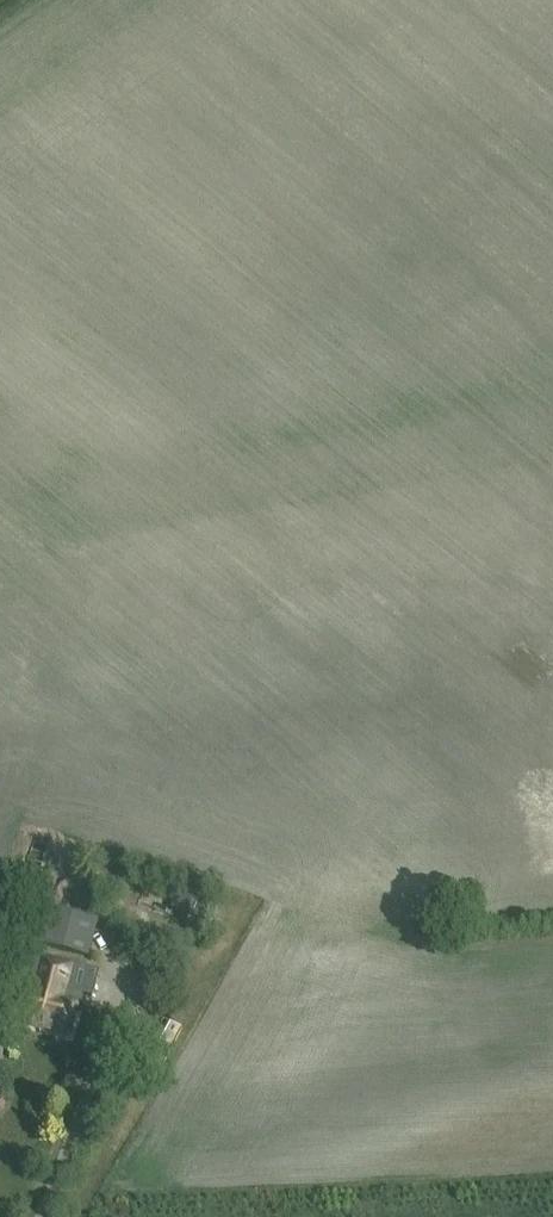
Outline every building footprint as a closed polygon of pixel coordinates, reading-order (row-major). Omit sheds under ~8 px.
[(85,913),(98,916),(100,908),(87,905),(85,913)] [(97,921),(46,908),(36,945),(87,958),(97,921)] [(78,993),(84,971),(43,961),(35,993),(15,988),(8,1017),(26,1022),(25,1025),(55,1032),(56,1031),(70,1035),(78,1003),(64,999),(67,990),(78,993)]
